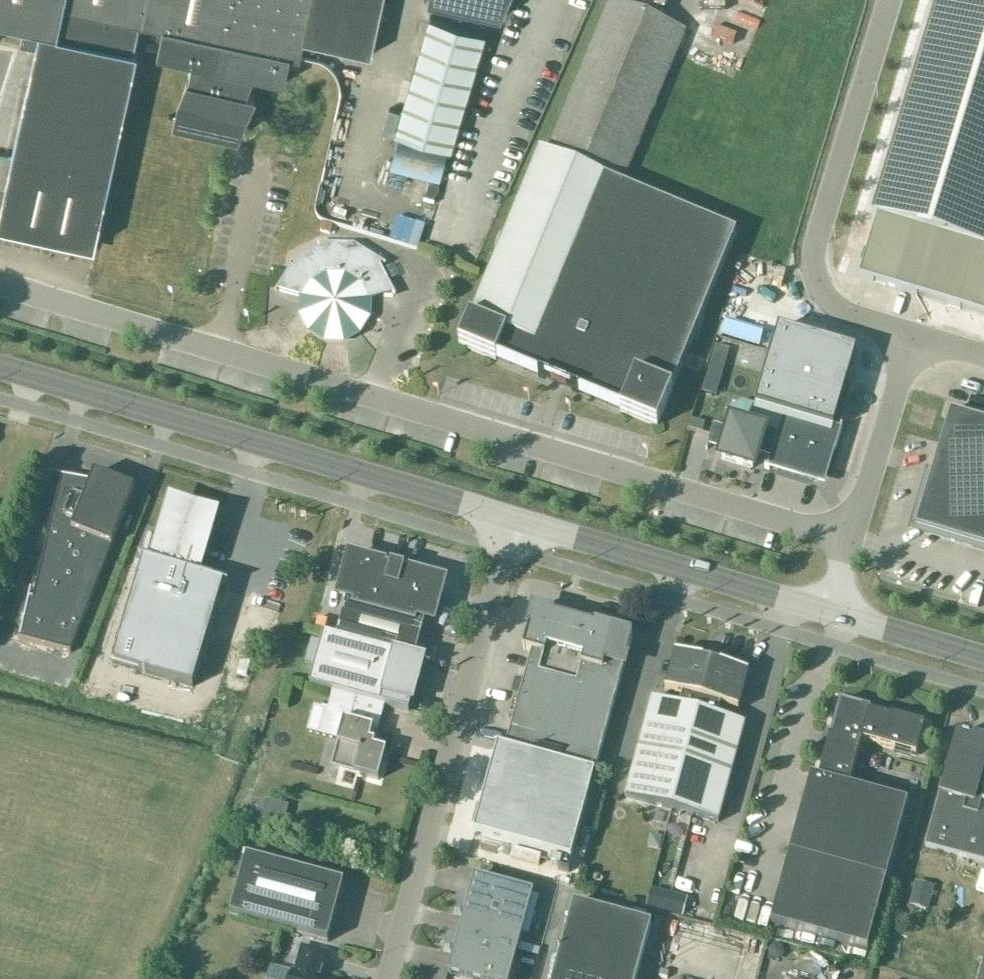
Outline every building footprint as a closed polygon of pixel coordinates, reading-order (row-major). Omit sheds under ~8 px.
[(134,51),(140,21),(163,27),(157,55),(192,62),(188,79),(185,78),(178,100),(173,123),(238,138),(257,94),(247,92),(253,76),(284,82),(290,55),(299,57),(303,40),(371,55),(383,0),(0,0),(0,21),(23,26),(134,51)] [(427,2),(501,18),(509,0),(428,0),(427,2)] [(623,180),(685,31),(610,0),(548,150),(623,180)] [(861,278),(983,315),(983,0),(939,0),(871,222),(878,224),(861,278)] [(395,132),(450,149),(485,33),(429,16),(395,132)] [(726,16),(718,39),(738,45),(746,23),(726,16)] [(0,207),(0,225),(94,246),(137,52),(134,51),(23,26),(19,46),(35,49),(0,207)] [(717,43),(715,52),(733,57),(735,48),(717,43)] [(447,150),(399,137),(391,168),(439,181),(447,150)] [(736,232),(687,212),(615,182),(540,151),(470,318),(469,317),(458,344),(495,360),(496,359),(620,410),(620,411),(657,426),(672,389),(671,389),(736,232)] [(289,269),(277,290),(303,297),(302,315),(310,330),(325,340),(343,340),(358,332),(367,317),(368,300),(390,287),(393,293),(394,292),(380,266),(383,264),(385,266),(386,264),(354,244),(316,243),(316,245),(320,245),(320,248),(293,262),(296,266),(289,269)] [(713,424),(706,449),(707,450),(708,445),(724,450),(722,459),(752,468),(760,442),(776,447),(770,469),(824,485),(840,433),(833,431),(856,352),(778,329),(756,406),(742,402),(729,408),(724,427),(713,424)] [(950,411),(915,527),(983,548),(983,421),(950,411)] [(71,533),(90,483),(43,474),(43,475),(61,478),(33,600),(29,599),(19,638),(18,638),(18,639),(70,653),(111,548),(71,533)] [(134,490),(94,474),(90,483),(71,533),(111,548),(134,490)] [(143,560),(112,664),(193,687),(223,584),(225,585),(226,583),(198,575),(214,522),(220,522),(220,521),(201,519),(203,513),(193,509),(182,507),(181,512),(164,504),(163,505),(168,508),(152,562),(141,558),(140,560),(143,560)] [(350,722),(356,699),(408,713),(422,661),(414,659),(425,620),(433,623),(444,582),(349,557),(338,597),(347,599),(336,638),(323,634),(309,686),(332,692),(327,709),(321,707),(321,708),(327,710),(322,728),(340,733),(338,739),(343,741),(337,764),(360,770),(358,775),(378,780),(386,751),(373,747),(374,742),(370,741),(373,728),(350,722)] [(633,637),(534,610),(523,651),(531,653),(505,749),(498,747),(474,834),(571,861),(623,671),(629,672),(631,664),(626,662),(633,637)] [(671,810),(711,663),(675,653),(664,691),(682,695),(679,707),(652,700),(625,797),(671,810)] [(748,673),(711,663),(671,810),(718,823),(744,725),(717,717),(720,706),(738,711),(748,673)] [(810,777),(770,923),(867,950),(907,803),(849,787),(862,741),(915,756),(924,725),(891,716),(890,718),(870,712),(870,710),(839,702),(830,735),(826,734),(823,745),(827,746),(818,779),(810,777)] [(501,742),(502,732),(479,730),(479,740),(501,742)] [(924,846),(983,862),(983,749),(967,744),(969,737),(962,735),(962,736),(961,736),(958,735),(957,741),(953,740),(924,846)] [(230,916),(328,943),(344,883),(246,857),(230,916)] [(465,978),(510,978),(533,893),(474,877),(468,900),(464,899),(460,900),(458,903),(456,906),(457,910),(460,913),(464,914),(458,937),(454,936),(450,937),(447,940),(446,944),(447,948),(450,950),(454,951),(448,974),(465,978)] [(928,909),(933,884),(915,881),(910,906),(928,909)] [(651,924),(573,903),(553,978),(636,978),(651,924)] [(769,938),(759,935),(747,978),(758,978),(769,938)] [(973,942),(970,953),(983,956),(983,945),(973,942)] [(291,978),(322,978),(328,955),(302,948),(295,973),(293,972),(291,978)] [(750,951),(740,949),(733,978),(743,978),(750,951)]
